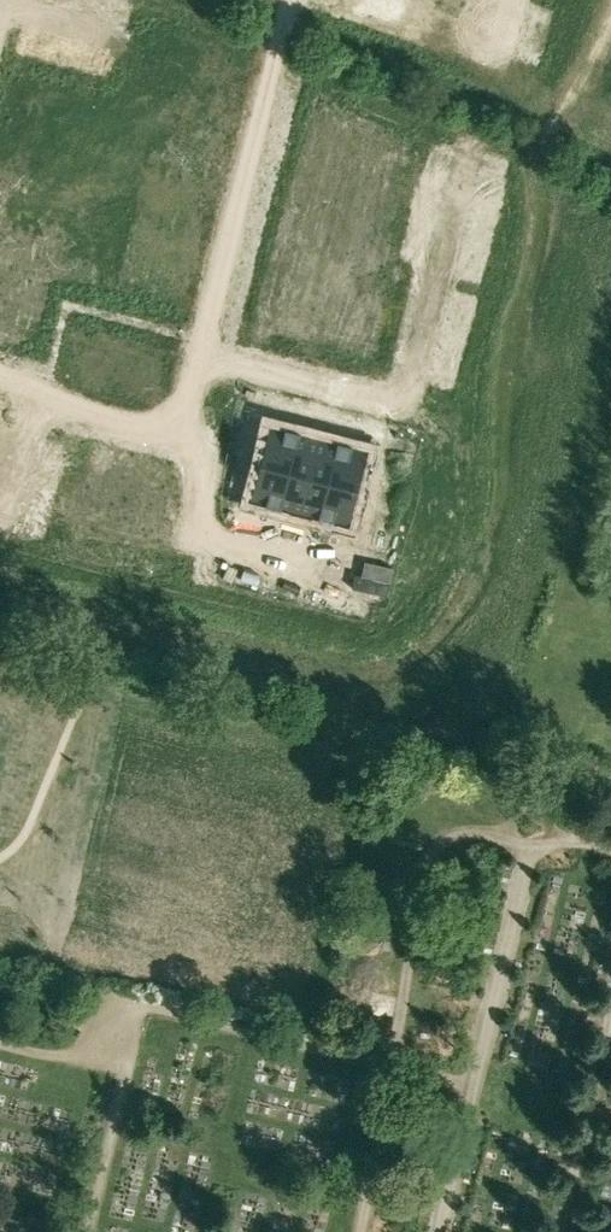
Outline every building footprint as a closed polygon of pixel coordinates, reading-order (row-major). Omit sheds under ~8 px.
[(93,86),(90,99),(104,102),(107,89),(93,86)] [(90,99),(87,112),(101,115),(104,102),(90,99)] [(398,129),(395,142),(409,146),(412,133),(398,129)] [(81,133),(78,146),(92,150),(95,137),(81,133)] [(395,142),(392,155),(406,159),(409,146),(395,142)] [(78,146),(75,159),(89,163),(92,150),(78,146)] [(69,180),(66,193),(80,197),(83,184),(69,180)] [(385,181),(382,194),(396,197),(399,184),(385,181)] [(66,193),(63,206),(77,210),(80,197),(66,193)] [(382,194),(379,207),(393,210),(396,197),(382,194)] [(61,217),(58,231),(72,234),(75,221),(61,217)] [(375,219),(372,233),(386,236),(389,223),(375,219)] [(270,424),(260,462),(291,470),(301,431),(270,424)] [(301,431),(291,470),(311,475),(320,436),(301,431)] [(407,435),(404,445),(418,448),(420,439),(407,435)] [(320,436),(311,475),(330,480),(340,442),(320,436)] [(340,442),(330,480),(360,487),(370,449),(340,442)] [(404,445),(402,454),(416,457),(418,448),(404,445)] [(402,455),(399,463),(413,467),(416,457),(402,454),(402,455)] [(260,462),(251,500),(281,508),(291,470),(260,462)] [(399,463),(397,472),(411,476),(413,467),(399,463)] [(291,470),(281,508),(301,513),(311,475),(291,470)] [(311,475),(301,513),(320,518),(330,480),(311,475)] [(330,480),(320,518),(350,526),(360,487),(330,480)] [(385,519),(383,528),(397,532),(399,522),(385,519)] [(383,528),(380,538),(394,541),(397,532),(383,528)] [(380,538),(378,547),(392,551),(394,541),(380,538)] [(378,547),(376,556),(389,560),(392,551),(378,547)]
